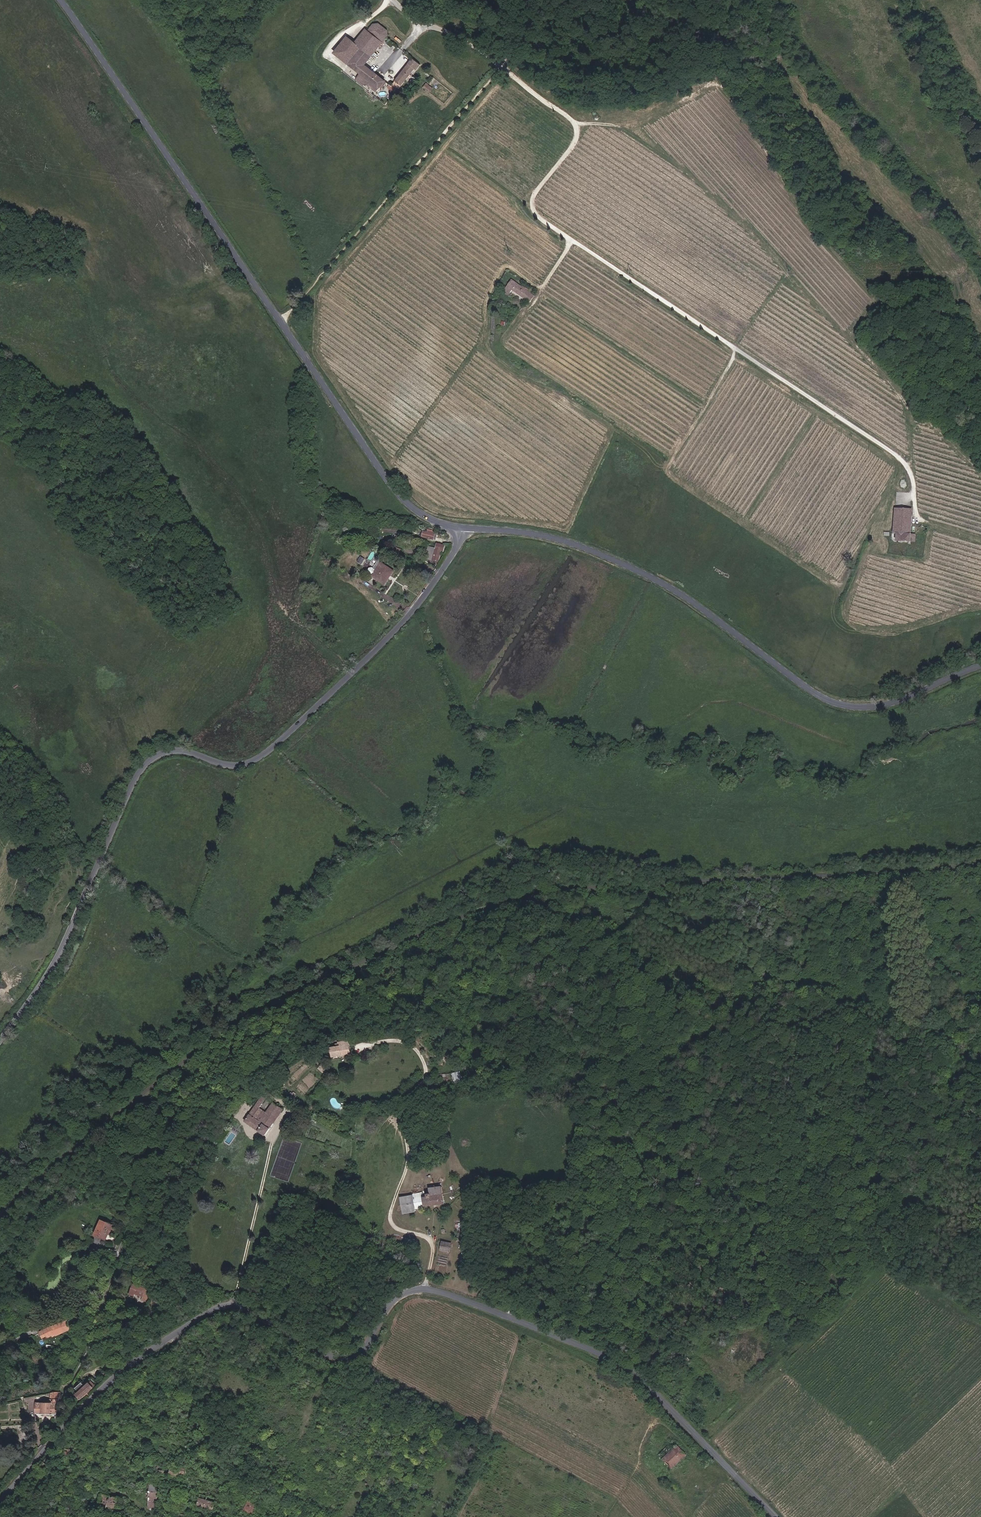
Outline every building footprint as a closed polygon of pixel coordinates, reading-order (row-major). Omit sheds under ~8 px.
[(365,65),(387,35),(387,30),(378,24),(373,24),(368,31),(366,29),(355,43),(347,37),(334,53),(361,73),(356,79),(364,85),(365,83),(369,79),(379,87),(380,88),(380,87),(382,88),(387,83),(385,81),(365,65)] [(399,88),(415,68),(417,69),(420,65),(412,58),(393,84),(394,84),(398,87),(399,88)] [(379,87),(369,79),(365,83),(376,91),(379,87)] [(534,296),(512,280),(505,291),(507,292),(510,294),(512,290),(530,303),(534,296)] [(910,534),(912,509),(895,508),(893,533),(897,533),(896,541),(910,542),(910,534)] [(433,539),(435,532),(427,530),(421,529),(420,536),(433,540),(433,539)] [(438,561),(441,551),(443,551),(445,546),(437,544),(436,549),(427,547),(424,558),(438,561)] [(398,557),(400,550),(391,546),(388,554),(398,557)] [(391,575),(393,571),(378,561),(373,569),(372,568),(370,568),(368,570),(369,573),(373,576),(373,575),(383,582),(388,574),(391,575)] [(384,585),(391,575),(388,574),(383,582),(373,575),(373,576),(384,585)] [(349,1045),(332,1047),(333,1057),(350,1054),(349,1045)] [(452,1072),(453,1082),(462,1082),(462,1072),(452,1072)] [(258,1111),(260,1108),(267,1097),(263,1095),(246,1121),(266,1135),(284,1109),(278,1105),(280,1103),(276,1100),(274,1103),(268,1113),(265,1116),(258,1111)] [(268,1113),(260,1108),(258,1111),(265,1116),(268,1113)] [(423,1199),(424,1207),(444,1205),(443,1199),(443,1193),(442,1189),(429,1190),(430,1195),(427,1195),(427,1198),(423,1199)] [(424,1207),(423,1199),(423,1194),(413,1195),(415,1208),(424,1207)] [(94,1236),(103,1240),(106,1234),(109,1235),(113,1226),(101,1220),(94,1236)] [(134,1284),(131,1290),(135,1292),(134,1294),(142,1298),(140,1300),(146,1303),(150,1298),(147,1296),(149,1292),(134,1284)] [(44,1332),(43,1333),(45,1336),(54,1331),(51,1327),(44,1331),(44,1332)] [(80,1391),(76,1394),(81,1399),(94,1388),(90,1383),(85,1387),(80,1391)] [(37,1414),(57,1414),(61,1392),(52,1391),(50,1399),(51,1399),(51,1403),(37,1403),(37,1414)] [(663,1459),(658,1464),(667,1473),(687,1455),(673,1441),(659,1454),(663,1459)] [(75,1447),(74,1447),(74,1444),(67,1444),(65,1450),(65,1455),(75,1455),(75,1447)] [(208,1448),(202,1455),(205,1458),(212,1452),(208,1448)] [(53,1453),(40,1467),(45,1470),(57,1457),(53,1453)] [(131,1456),(124,1454),(119,1479),(126,1480),(131,1456)] [(189,1464),(188,1467),(188,1469),(193,1469),(193,1470),(200,1471),(200,1468),(197,1467),(197,1464),(188,1463),(189,1459),(183,1458),(182,1463),(189,1464)] [(180,1475),(181,1466),(178,1465),(178,1463),(171,1461),(171,1474),(180,1475)] [(187,1476),(188,1469),(188,1467),(181,1466),(180,1475),(187,1476)] [(188,1469),(187,1476),(192,1476),(192,1478),(199,1478),(200,1471),(193,1470),(193,1469),(188,1469)] [(221,1489),(219,1489),(220,1485),(206,1481),(204,1489),(218,1493),(218,1492),(220,1492),(221,1489)] [(149,1491),(160,1492),(161,1484),(150,1483),(149,1491)] [(160,1492),(149,1491),(148,1499),(158,1501),(158,1495),(160,1495),(160,1492)] [(115,1513),(119,1498),(103,1493),(99,1509),(115,1513)] [(213,1509),(216,1498),(201,1494),(198,1505),(213,1509)] [(157,1511),(158,1501),(148,1499),(148,1506),(152,1510),(157,1511)] [(259,1505),(250,1501),(246,1509),(255,1514),(259,1505)] [(169,1504),(168,1512),(187,1515),(188,1507),(169,1504)]
